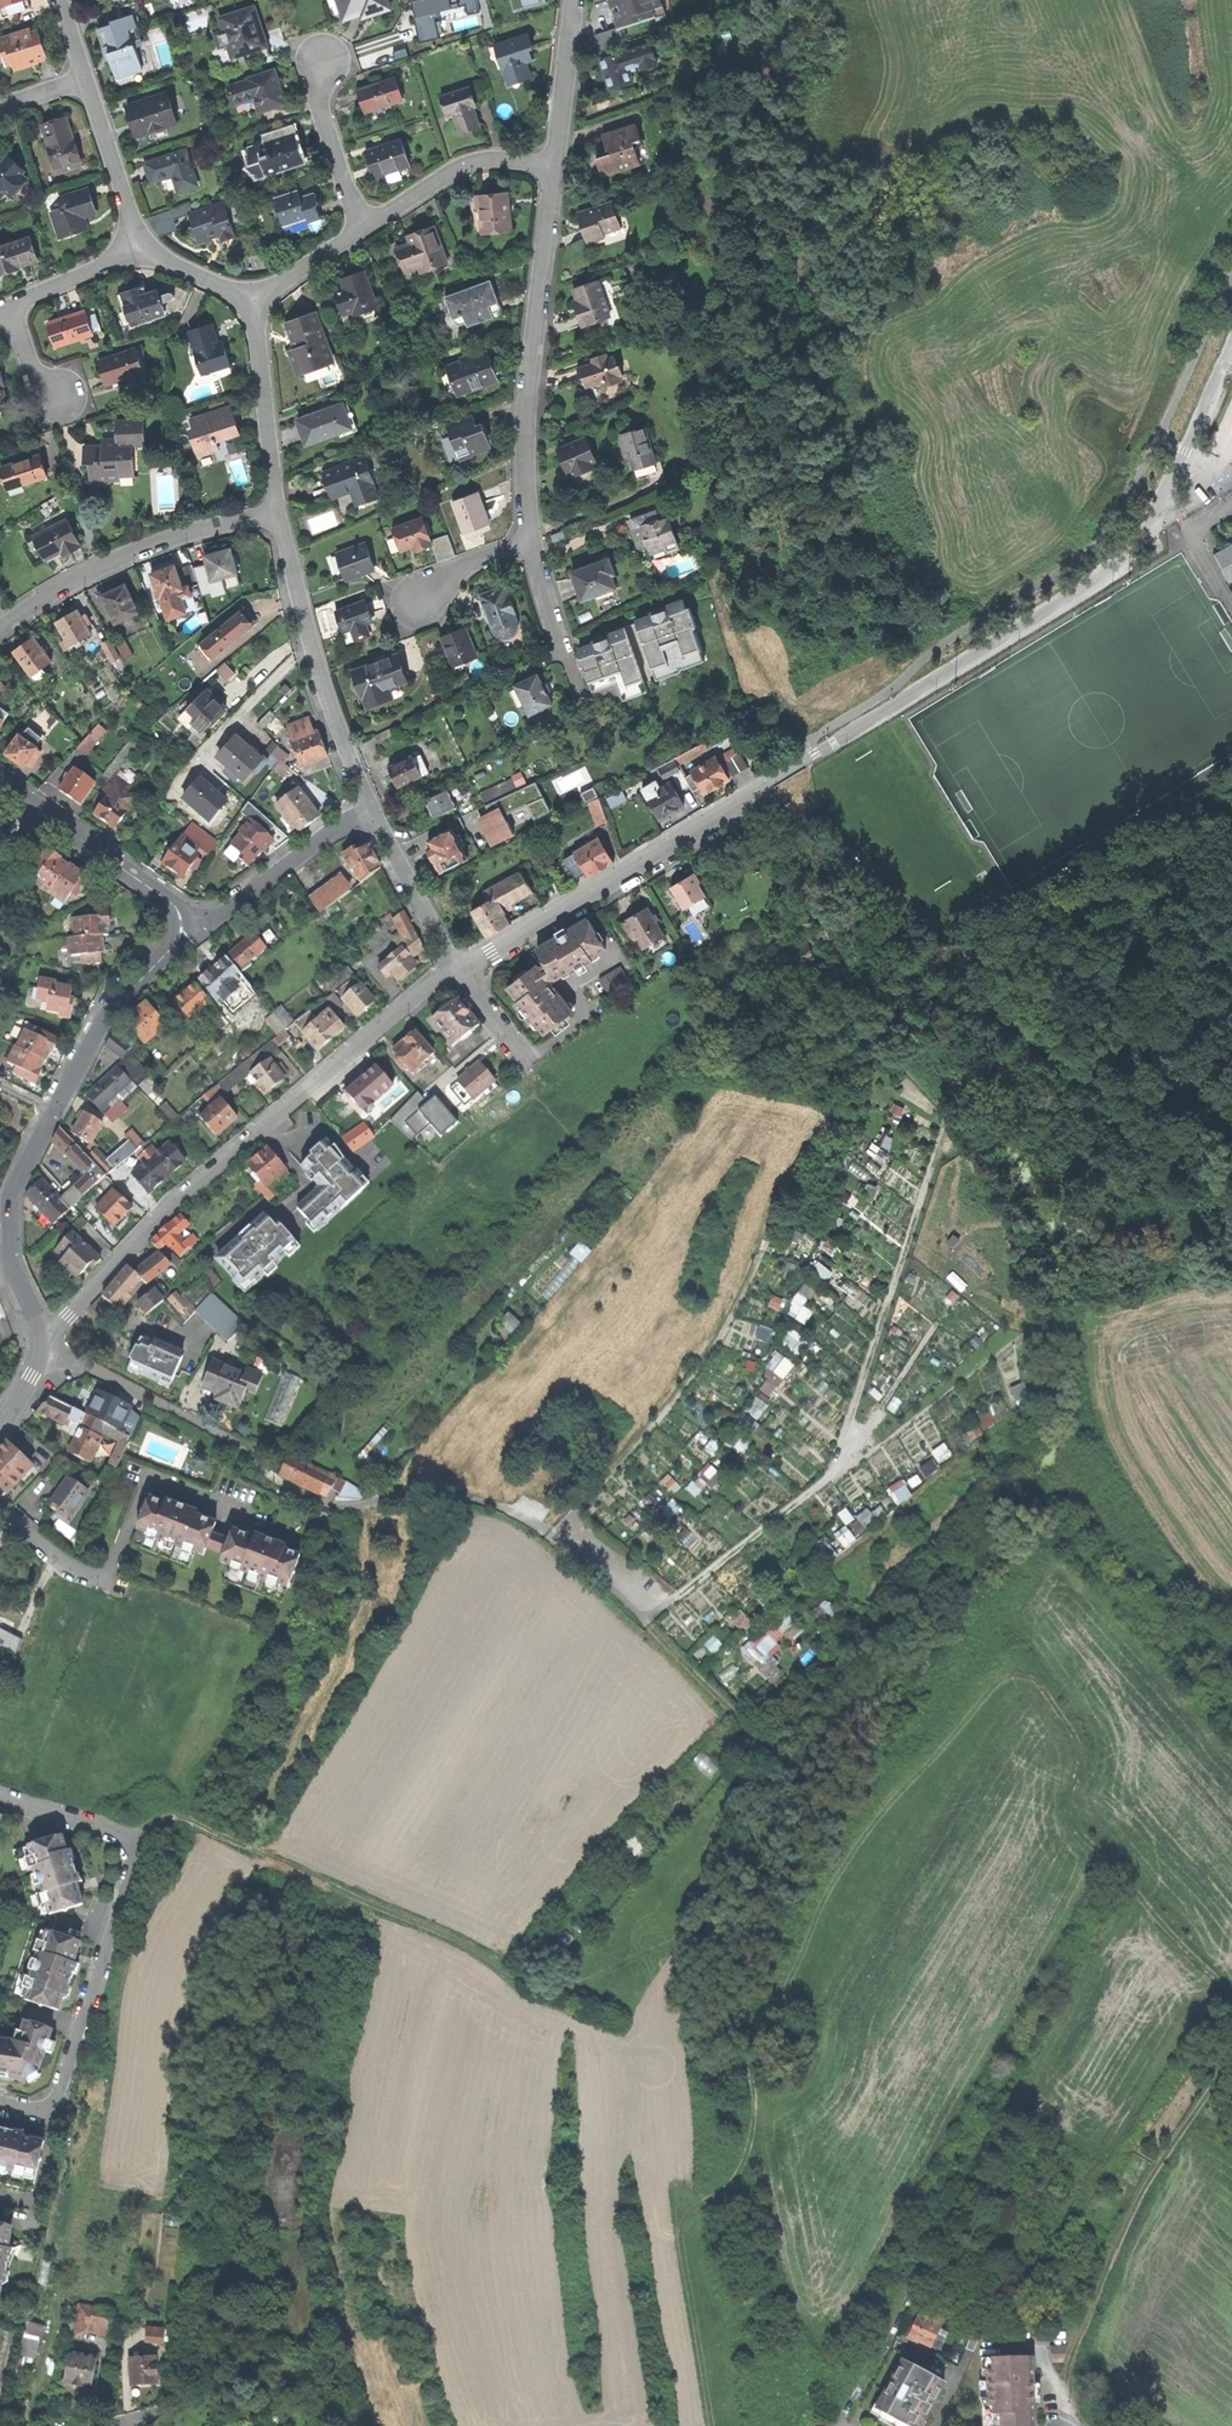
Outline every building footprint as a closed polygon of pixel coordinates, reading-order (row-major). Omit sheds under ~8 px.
[(1,19),(29,10),(27,2),(27,1),(27,0),(0,0),(0,1),(1,4),(0,5),(0,16),(1,19)] [(348,19),(360,15),(361,19),(372,15),(391,9),(388,0),(341,0),(348,19)] [(463,14),(465,24),(476,21),(471,0),(443,0),(443,1),(433,3),(432,0),(415,0),(417,7),(410,9),(412,18),(414,26),(463,14)] [(619,29),(656,18),(654,10),(663,7),(661,0),(611,0),(610,0),(614,14),(619,29)] [(119,25),(102,30),(113,62),(119,78),(143,70),(136,46),(143,44),(135,20),(142,18),(137,3),(114,10),(119,25)] [(232,59),(262,50),(255,24),(259,22),(255,7),(220,18),(224,31),(215,33),(219,48),(228,45),(232,59)] [(262,31),(259,22),(255,24),(262,50),(267,48),(262,31)] [(2,53),(8,51),(15,71),(32,65),(31,63),(33,62),(37,61),(37,63),(47,60),(38,31),(30,34),(30,30),(0,40),(0,47),(2,53)] [(533,50),(528,36),(498,45),(502,57),(499,58),(503,71),(504,71),(508,82),(531,75),(527,63),(531,62),(529,57),(527,52),(533,50)] [(606,76),(610,89),(632,81),(629,70),(640,66),(642,71),(652,68),(655,63),(655,58),(650,45),(631,52),(630,53),(601,62),(606,76)] [(257,114),(281,107),(277,93),(275,86),(278,85),(274,72),(248,80),(248,81),(229,87),(235,105),(253,99),(257,114)] [(369,113),(403,101),(396,80),(380,85),(379,81),(373,83),(374,87),(361,91),(365,102),(369,113)] [(474,107),(468,88),(441,96),(447,116),(453,114),(459,131),(470,128),(479,125),(473,107),(474,107)] [(167,94),(128,107),(133,123),(137,137),(177,125),(167,94)] [(56,170),(81,161),(78,151),(75,140),(74,140),(67,118),(43,125),(50,148),(49,148),(56,170)] [(602,167),(604,175),(620,169),(619,167),(627,164),(628,167),(641,162),(636,148),(634,142),(642,140),(637,125),(603,136),(608,151),(610,150),(612,156),(599,160),(602,167)] [(262,162),(267,176),(306,163),(301,148),(296,135),(293,136),(291,129),(271,136),(273,142),(249,150),(254,165),(262,162)] [(401,142),(366,154),(371,169),(375,180),(400,172),(399,169),(409,165),(401,142)] [(162,159),(147,164),(150,173),(152,182),(173,175),(179,192),(197,186),(186,151),(169,157),(168,152),(160,155),(162,159)] [(7,191),(12,196),(27,179),(21,174),(24,171),(9,158),(0,168),(0,199),(7,191)] [(89,190),(61,199),(65,209),(53,214),(61,238),(77,232),(75,224),(85,221),(83,216),(96,212),(92,199),(89,190)] [(483,231),(512,228),(510,211),(507,191),(476,195),(477,206),(480,206),(483,231)] [(275,200),(282,223),(291,220),(292,224),(307,219),(308,224),(320,220),(316,208),(319,207),(317,201),(315,195),(302,200),(299,192),(275,200)] [(222,242),(236,237),(224,203),(193,213),(190,204),(171,211),(175,221),(190,216),(196,235),(199,244),(210,241),(209,236),(218,232),(222,242)] [(588,245),(604,240),(603,235),(621,230),(613,204),(578,214),(583,230),(588,245)] [(422,273),(448,264),(434,227),(418,233),(404,238),(407,245),(397,249),(406,272),(420,268),(422,273)] [(31,240),(12,246),(11,245),(0,249),(0,275),(19,269),(19,266),(21,265),(24,264),(25,267),(38,262),(31,240)] [(345,315),(354,312),(355,315),(378,307),(366,273),(352,278),(342,281),(345,289),(342,290),(346,300),(340,302),(345,315)] [(167,314),(187,307),(194,292),(165,279),(160,292),(141,298),(139,289),(130,292),(123,294),(125,301),(124,303),(132,326),(154,318),(152,314),(165,309),(167,314)] [(464,316),(468,326),(503,314),(496,294),(491,280),(445,296),(453,319),(464,316)] [(583,326),(610,318),(599,282),(574,290),(578,301),(576,303),(579,313),(583,326)] [(57,348),(103,333),(96,310),(73,317),(50,324),(57,348)] [(315,312),(290,322),(299,348),(289,351),(293,362),(298,374),(333,361),(315,312)] [(203,374),(203,375),(231,365),(227,352),(224,343),(218,344),(212,324),(189,332),(196,352),(198,352),(204,373),(203,374)] [(105,374),(109,385),(145,373),(137,349),(101,361),(105,374)] [(448,366),(458,395),(495,382),(490,366),(485,352),(448,366)] [(584,378),(588,388),(603,382),(605,388),(624,380),(621,375),(624,373),(620,363),(617,364),(613,355),(608,358),(606,353),(595,357),(597,362),(578,370),(581,375),(582,379),(584,378)] [(12,408),(5,387),(7,387),(0,366),(0,412),(12,408)] [(334,405),(316,412),(317,413),(298,420),(303,432),(307,444),(353,427),(348,414),(346,415),(342,405),(344,404),(344,403),(335,406),(334,405)] [(200,455),(219,449),(217,442),(218,442),(217,439),(239,431),(236,419),(232,407),(193,420),(196,429),(192,431),(200,455)] [(460,459),(461,461),(493,449),(489,439),(486,430),(488,430),(485,424),(477,427),(473,416),(448,425),(451,432),(439,436),(449,464),(460,459)] [(92,480),(122,479),(122,471),(136,471),(136,457),(133,457),(133,445),(147,445),(147,422),(121,423),(121,443),(114,444),(88,444),(88,464),(92,464),(92,480)] [(645,427),(619,435),(625,453),(629,452),(631,458),(634,470),(656,464),(645,427)] [(574,477),(596,467),(594,463),(596,461),(587,438),(559,450),(565,464),(569,473),(572,472),(574,477)] [(21,463),(1,469),(8,491),(47,479),(41,456),(21,463)] [(367,457),(324,473),(329,486),(334,500),(358,491),(363,506),(380,499),(375,485),(377,484),(367,457)] [(658,470),(656,464),(634,470),(636,476),(658,470)] [(489,515),(494,513),(486,489),(480,491),(489,515)] [(466,533),(488,526),(484,516),(488,515),(484,504),(479,492),(454,501),(466,533)] [(664,506),(632,518),(633,530),(639,547),(647,545),(651,553),(666,547),(667,552),(679,546),(664,506)] [(342,525),(336,508),(309,519),(315,535),(342,525)] [(440,562),(457,556),(449,533),(432,539),(424,516),(393,528),(402,551),(415,547),(417,551),(424,548),(433,544),(440,562)] [(69,520),(34,538),(47,561),(62,553),(65,557),(73,552),(81,548),(79,543),(81,542),(69,520)] [(554,535),(556,543),(568,539),(565,531),(554,535)] [(369,542),(338,554),(348,580),(362,575),(376,570),(381,574),(383,572),(378,566),(369,542)] [(1231,582),(1231,546),(1226,549),(1214,556),(1229,584),(1231,582)] [(208,556),(214,580),(214,583),(215,582),(222,581),(222,579),(241,575),(235,550),(218,554),(208,556)] [(594,595),(617,587),(613,575),(615,574),(610,559),(573,572),(579,587),(583,601),(595,596),(594,595)] [(163,571),(153,575),(161,598),(162,597),(170,622),(188,617),(187,613),(192,612),(193,615),(207,611),(193,566),(178,571),(177,566),(163,571)] [(214,580),(203,583),(207,597),(219,594),(215,582),(214,583),(214,580)] [(106,601),(117,624),(140,613),(127,586),(116,592),(114,588),(105,592),(98,595),(102,603),(106,601)] [(483,594),(495,630),(498,634),(503,637),(510,637),(516,632),(518,624),(517,619),(515,614),(516,613),(510,595),(509,596),(505,586),(491,591),(483,594)] [(224,608),(219,594),(207,597),(212,612),(224,608)] [(649,692),(646,685),(683,673),(682,670),(706,661),(694,629),(699,628),(691,608),(687,609),(683,599),(667,605),(668,607),(660,609),(651,613),(652,614),(637,620),(638,623),(610,633),(611,635),(603,638),(594,641),(594,642),(585,645),(580,653),(594,691),(618,683),(625,701),(649,692)] [(369,613),(365,602),(337,612),(348,646),(357,642),(356,641),(370,636),(366,624),(372,622),(369,613)] [(246,608),(239,614),(251,629),(258,623),(251,615),(246,608)] [(57,623),(67,640),(62,643),(66,651),(71,648),(72,648),(93,635),(79,610),(69,615),(67,612),(62,615),(58,618),(60,621),(57,623)] [(205,642),(217,657),(251,629),(239,614),(205,642)] [(442,637),(453,666),(477,656),(466,628),(453,633),(442,637)] [(24,644),(14,652),(37,683),(45,677),(41,671),(53,662),(34,637),(24,644)] [(125,637),(116,642),(127,662),(136,657),(125,637)] [(109,641),(102,645),(112,664),(119,659),(109,641)] [(210,663),(217,657),(205,642),(198,648),(210,663)] [(397,656),(353,672),(362,698),(364,697),(368,709),(402,696),(398,684),(406,682),(400,664),(397,656)] [(226,665),(219,671),(234,686),(240,680),(226,665)] [(538,674),(515,685),(529,715),(552,704),(548,694),(551,692),(549,687),(547,682),(543,684),(538,674)] [(205,692),(201,688),(183,702),(189,709),(205,692)] [(208,689),(205,692),(216,703),(220,700),(215,695),(208,689)] [(216,703),(205,692),(189,709),(180,718),(191,729),(195,724),(202,732),(227,707),(220,700),(216,703)] [(10,715),(3,710),(0,713),(0,728),(10,715)] [(310,717),(287,725),(293,740),(296,750),(295,751),(297,757),(299,756),(302,765),(328,755),(323,741),(319,730),(315,731),(310,717)] [(97,744),(108,732),(100,724),(89,736),(97,744)] [(21,734),(7,753),(16,759),(26,766),(31,758),(35,762),(42,751),(38,748),(39,747),(34,744),(40,736),(27,727),(21,734)] [(221,756),(246,780),(263,758),(251,747),(238,736),(221,756)] [(106,773),(113,779),(140,745),(133,739),(106,773)] [(708,750),(704,743),(674,758),(678,766),(708,750)] [(292,755),(279,746),(273,754),(286,763),(292,755)] [(734,776),(749,767),(740,752),(728,759),(725,753),(720,756),(723,762),(720,764),(716,757),(692,771),(693,773),(685,777),(690,786),(696,797),(704,792),(705,793),(719,785),(729,779),(729,778),(733,775),(734,776)] [(398,787),(428,773),(420,755),(414,759),(413,756),(389,767),(394,778),(398,787)] [(662,775),(678,766),(674,758),(653,769),(656,775),(661,772),(662,775)] [(682,790),(690,786),(685,777),(680,768),(672,773),(682,790)] [(97,784),(75,769),(61,791),(71,798),(82,805),(97,784)] [(505,806),(523,798),(516,784),(523,781),(519,772),(512,775),(512,774),(479,789),(486,805),(501,798),(505,806)] [(117,776),(101,794),(108,798),(96,815),(105,821),(117,830),(128,813),(138,810),(132,788),(124,790),(123,789),(122,782),(120,779),(117,776)] [(202,780),(185,800),(210,822),(223,807),(214,799),(217,794),(211,788),(202,780)] [(684,806),(670,782),(661,788),(657,780),(643,788),(661,820),(673,812),(684,806)] [(458,806),(454,799),(462,795),(457,785),(450,788),(449,788),(426,799),(430,809),(434,817),(458,806)] [(599,787),(587,791),(590,800),(602,797),(599,787)] [(319,817),(299,790),(277,807),(297,833),(309,824),(319,817)] [(629,792),(613,798),(616,806),(632,800),(629,792)] [(533,793),(523,798),(539,828),(549,822),(533,793)] [(599,825),(613,820),(606,797),(592,801),(599,825)] [(276,826),(248,803),(241,813),(250,820),(240,832),(242,834),(231,846),(242,855),(239,858),(248,866),(260,852),(264,852),(268,848),(274,841),(267,835),(276,826)] [(511,829),(500,807),(481,817),(495,844),(514,834),(513,832),(516,830),(514,827),(511,829)] [(221,844),(194,823),(174,851),(167,846),(158,858),(170,867),(185,878),(192,868),(196,871),(202,862),(198,859),(199,858),(197,856),(201,850),(211,857),(221,844)] [(569,841),(582,833),(577,824),(564,832),(569,841)] [(458,840),(452,828),(430,840),(433,846),(429,849),(433,856),(435,861),(436,860),(442,871),(467,858),(462,847),(465,845),(462,839),(458,840)] [(6,867),(11,850),(8,849),(12,837),(2,834),(0,834),(0,865),(6,867)] [(613,862),(599,838),(592,843),(590,840),(586,842),(588,845),(576,852),(589,876),(599,870),(613,862)] [(350,850),(343,854),(352,872),(354,871),(361,884),(381,869),(374,856),(369,846),(358,852),(356,848),(350,850)] [(57,854),(48,848),(33,868),(40,873),(33,882),(49,894),(50,892),(70,865),(62,859),(61,861),(55,857),(57,854)] [(71,863),(70,865),(50,892),(65,903),(72,893),(78,897),(91,878),(83,872),(81,875),(77,872),(79,869),(71,863)] [(499,929),(510,922),(503,911),(511,906),(508,901),(531,888),(527,880),(532,877),(527,869),(486,892),(491,901),(472,911),(487,936),(499,929)] [(679,882),(672,887),(684,909),(706,896),(697,881),(693,874),(679,882)] [(350,892),(339,877),(310,899),(321,914),(350,892)] [(653,916),(647,907),(636,914),(627,919),(628,921),(621,925),(631,943),(638,938),(644,947),(664,936),(656,922),(653,916)] [(109,909),(87,911),(88,917),(72,919),(74,937),(104,934),(109,934),(108,924),(106,924),(105,918),(109,918),(109,909)] [(404,975),(415,965),(409,958),(418,953),(423,963),(429,960),(404,912),(394,920),(401,933),(392,939),(401,949),(378,968),(384,976),(390,971),(399,980),(404,975)] [(606,948),(588,919),(571,929),(571,928),(553,939),(553,940),(537,949),(545,963),(547,966),(535,974),(531,969),(514,982),(517,987),(512,991),(519,1000),(516,1003),(524,1013),(531,1023),(532,1023),(535,1020),(541,1027),(545,1033),(573,1011),(550,982),(561,976),(571,970),(576,967),(579,971),(584,968),(591,963),(588,959),(598,953),(606,948)] [(105,945),(104,934),(74,937),(68,938),(69,956),(83,955),(84,964),(104,962),(103,952),(102,945),(105,945)] [(265,948),(255,934),(245,942),(227,957),(240,974),(252,965),(247,958),(253,953),(255,956),(265,948)] [(601,957),(598,953),(588,959),(591,963),(601,957)] [(195,966),(187,955),(178,962),(187,973),(195,966)] [(252,988),(240,974),(227,957),(215,967),(200,980),(217,1000),(227,991),(232,996),(237,991),(233,986),(239,980),(248,991),(252,988)] [(339,961),(353,978),(354,977),(359,974),(345,957),(339,961)] [(537,965),(531,969),(535,974),(547,966),(545,963),(538,968),(537,965)] [(620,966),(613,970),(621,984),(628,979),(620,966)] [(564,980),(573,974),(571,970),(561,976),(564,980)] [(613,970),(606,975),(614,988),(621,984),(613,970)] [(614,988),(606,975),(600,978),(608,992),(614,988)] [(353,978),(336,991),(357,1016),(366,1009),(374,1001),(354,977),(353,978)] [(71,997),(73,988),(56,984),(57,982),(40,978),(36,999),(48,1002),(46,1011),(58,1014),(58,1017),(70,1019),(73,1006),(69,1005),(71,997)] [(508,986),(512,991),(517,987),(514,982),(508,986)] [(210,1001),(195,984),(185,993),(169,1006),(183,1023),(189,1019),(210,1001)] [(326,999),(337,1012),(343,1007),(340,1003),(340,1001),(333,993),(326,999)] [(456,1001),(454,1001),(443,1010),(431,1020),(452,1046),(478,1025),(461,1002),(458,1001),(456,1001)] [(190,1031),(183,1023),(169,1006),(166,1003),(155,1013),(146,1003),(141,1008),(125,1021),(144,1043),(170,1021),(183,1036),(190,1031)] [(287,1029),(294,1023),(280,1006),(273,1012),(287,1029)] [(310,1011),(294,1023),(317,1050),(330,1038),(344,1027),(329,1010),(317,1020),(310,1011)] [(211,1038),(229,1024),(222,1015),(207,1028),(206,1032),(211,1038)] [(537,1030),(541,1027),(535,1020),(532,1023),(537,1030)] [(134,1061),(145,1053),(140,1047),(120,1026),(113,1034),(114,1035),(106,1045),(121,1057),(124,1054),(128,1058),(130,1057),(134,1061)] [(32,1033),(23,1029),(15,1045),(46,1060),(46,1061),(51,1052),(48,1051),(51,1044),(55,1046),(59,1038),(35,1027),(32,1033)] [(285,1031),(272,1041),(276,1046),(285,1039),(289,1045),(293,1042),(285,1031)] [(443,1056),(429,1041),(425,1044),(414,1032),(413,1033),(412,1032),(409,1032),(406,1035),(405,1038),(406,1039),(401,1044),(393,1051),(398,1058),(395,1060),(402,1069),(405,1066),(411,1073),(417,1068),(423,1062),(432,1054),(438,1060),(443,1056)] [(244,1063),(234,1071),(241,1081),(247,1088),(257,1081),(265,1092),(274,1085),(283,1078),(269,1059),(265,1053),(266,1052),(271,1057),(280,1051),(276,1046),(272,1041),(247,1061),(249,1064),(246,1066),(244,1063)] [(160,1055),(151,1044),(147,1046),(144,1043),(140,1047),(145,1053),(152,1061),(160,1055)] [(42,1068),(46,1060),(15,1045),(14,1045),(5,1061),(17,1067),(14,1073),(36,1084),(40,1075),(37,1073),(39,1067),(42,1068)] [(426,1065),(423,1062),(417,1068),(420,1071),(426,1065)] [(486,1071),(479,1063),(471,1070),(467,1073),(457,1082),(473,1099),(495,1080),(486,1071)] [(381,1097),(393,1087),(376,1065),(355,1083),(345,1091),(362,1112),(372,1104),(381,1097)] [(131,1081),(117,1067),(108,1076),(87,1095),(109,1120),(116,1113),(119,1116),(127,1108),(120,1100),(114,1105),(113,1104),(119,1099),(116,1095),(131,1081)] [(234,1071),(217,1085),(225,1094),(225,1095),(241,1081),(234,1071)] [(225,1094),(217,1085),(205,1095),(212,1105),(199,1116),(216,1136),(227,1126),(237,1118),(220,1099),(225,1094)] [(395,1118),(416,1140),(433,1124),(446,1138),(466,1120),(440,1092),(431,1100),(424,1092),(395,1118)] [(385,1102),(381,1097),(372,1104),(376,1108),(385,1102)] [(163,1113),(171,1122),(175,1119),(178,1117),(169,1108),(163,1113)] [(102,1123),(84,1112),(78,1123),(72,1133),(90,1144),(102,1123)] [(171,1135),(180,1126),(175,1119),(171,1122),(164,1128),(171,1135)] [(373,1136),(364,1124),(344,1138),(353,1151),(373,1136)] [(88,1157),(60,1128),(57,1134),(54,1138),(54,1141),(82,1171),(77,1176),(75,1173),(68,1179),(75,1186),(83,1196),(106,1175),(88,1157)] [(96,1150),(88,1157),(106,1175),(135,1152),(141,1147),(144,1144),(132,1130),(124,1138),(128,1142),(107,1161),(96,1150)] [(367,1186),(341,1157),(340,1158),(332,1149),(333,1148),(326,1140),(317,1148),(316,1148),(314,1149),(315,1150),(312,1153),(313,1155),(301,1166),(320,1187),(310,1197),(297,1208),(317,1230),(340,1209),(341,1210),(367,1186)] [(146,1142),(144,1144),(141,1147),(167,1178),(176,1170),(185,1162),(170,1143),(157,1154),(146,1142)] [(158,1185),(167,1178),(141,1147),(135,1152),(146,1164),(133,1174),(149,1193),(158,1185)] [(256,1157),(248,1165),(257,1175),(254,1177),(258,1182),(261,1180),(266,1187),(287,1171),(267,1148),(256,1157)] [(124,1173),(118,1178),(129,1191),(135,1186),(124,1173)] [(112,1181),(106,1175),(83,1196),(80,1199),(85,1204),(100,1189),(102,1190),(112,1181)] [(53,1224),(80,1199),(83,1196),(75,1186),(64,1197),(60,1192),(56,1195),(51,1189),(54,1187),(47,1180),(44,1182),(42,1179),(38,1183),(25,1194),(53,1224)] [(269,1191),(266,1187),(261,1180),(258,1182),(255,1184),(264,1195),(269,1191)] [(113,1191),(111,1189),(107,1194),(108,1195),(96,1208),(117,1228),(125,1219),(123,1218),(127,1214),(132,1208),(113,1191)] [(190,1236),(185,1241),(179,1235),(189,1225),(180,1215),(170,1224),(169,1223),(162,1230),(159,1232),(160,1233),(151,1242),(160,1251),(169,1243),(179,1254),(188,1245),(191,1248),(196,1243),(190,1236)] [(266,1215),(251,1228),(254,1231),(268,1218),(266,1215)] [(227,1252),(217,1260),(234,1279),(241,1288),(252,1278),(255,1281),(286,1253),(285,1252),(295,1242),(276,1220),(272,1223),(268,1218),(254,1231),(248,1236),(243,1240),(237,1246),(235,1245),(227,1252)] [(92,1268),(100,1259),(71,1232),(59,1245),(68,1254),(62,1260),(71,1268),(69,1270),(77,1278),(85,1269),(89,1265),(92,1268)] [(225,1250),(227,1252),(235,1245),(237,1246),(243,1240),(240,1237),(225,1250)] [(585,1262),(595,1251),(585,1241),(574,1252),(585,1262)] [(181,1257),(191,1248),(188,1245),(179,1254),(181,1257)] [(141,1279),(146,1283),(170,1265),(161,1255),(136,1274),(128,1267),(118,1279),(102,1296),(117,1310),(130,1297),(128,1294),(141,1279)] [(817,1268),(830,1279),(837,1271),(823,1260),(817,1268)] [(209,1269),(202,1276),(213,1288),(220,1281),(209,1269)] [(213,1288),(202,1276),(181,1299),(186,1305),(180,1312),(186,1320),(194,1311),(211,1293),(214,1289),(213,1288)] [(240,1289),(241,1288),(234,1279),(233,1281),(240,1289)] [(810,1324),(818,1311),(809,1305),(820,1289),(810,1282),(790,1311),(810,1324)] [(162,1300),(167,1296),(158,1285),(153,1289),(153,1290),(137,1303),(147,1314),(163,1301),(162,1300)] [(168,1299),(180,1312),(186,1305),(181,1299),(175,1292),(168,1299)] [(246,1325),(211,1293),(194,1311),(228,1341),(246,1325)] [(501,1332),(512,1342),(527,1323),(516,1314),(501,1332)] [(764,1326),(761,1338),(774,1342),(777,1329),(764,1326)] [(94,1337),(83,1327),(77,1332),(89,1343),(94,1337)] [(787,1338),(800,1353),(809,1346),(795,1331),(787,1338)] [(152,1343),(144,1339),(140,1347),(138,1346),(131,1360),(128,1366),(139,1371),(159,1379),(169,1384),(182,1356),(172,1352),(152,1343)] [(153,1340),(152,1343),(172,1352),(173,1349),(153,1340)] [(129,1358),(131,1360),(138,1346),(135,1345),(129,1358)] [(771,1382),(764,1389),(772,1396),(801,1366),(785,1351),(763,1375),(771,1382)] [(245,1373),(213,1360),(202,1387),(217,1393),(215,1399),(221,1402),(237,1408),(245,1389),(255,1393),(262,1374),(247,1368),(245,1373)] [(158,1381),(159,1379),(139,1371),(138,1372),(149,1377),(158,1381)] [(300,1379),(283,1372),(264,1420),(281,1427),(300,1379)] [(1021,1402),(1028,1400),(1023,1385),(1016,1387),(1021,1402)] [(115,1399),(99,1392),(87,1415),(118,1430),(130,1407),(115,1399)] [(77,1424),(82,1412),(51,1397),(38,1410),(69,1426),(72,1421),(77,1424)] [(762,1397),(752,1411),(764,1420),(774,1406),(762,1397)] [(988,1430),(1001,1425),(996,1411),(983,1416),(988,1430)] [(129,1436),(118,1430),(87,1415),(77,1436),(69,1452),(89,1461),(103,1433),(119,1441),(109,1465),(116,1468),(127,1445),(126,1444),(129,1436)] [(8,1442),(0,1451),(0,1485),(7,1492),(21,1477),(25,1481),(33,1473),(29,1469),(32,1466),(8,1442)] [(382,1470),(361,1452),(355,1458),(376,1477),(382,1470)] [(359,1501),(363,1495),(336,1477),(335,1476),(329,1473),(328,1475),(304,1463),(288,1455),(279,1474),(295,1482),(305,1487),(326,1497),(328,1492),(337,1496),(339,1493),(359,1501)] [(713,1462),(689,1487),(701,1498),(725,1474),(713,1462)] [(88,1491),(69,1477),(61,1489),(53,1500),(73,1514),(88,1491)] [(907,1479),(893,1489),(903,1505),(917,1495),(907,1479)] [(203,1555),(206,1548),(216,1551),(220,1537),(214,1535),(218,1524),(195,1515),(197,1510),(188,1506),(187,1508),(181,1506),(175,1503),(176,1502),(166,1498),(164,1503),(149,1497),(143,1511),(141,1513),(141,1517),(131,1544),(189,1566),(195,1552),(203,1555)] [(330,1515),(317,1509),(314,1516),(327,1522),(330,1515)] [(229,1565),(223,1580),(282,1602),(292,1575),(295,1573),(294,1570),(299,1555),(284,1549),(286,1544),(277,1540),(276,1542),(270,1540),(263,1538),(264,1536),(255,1532),(253,1538),(233,1530),(229,1540),(220,1537),(216,1551),(224,1553),(220,1562),(229,1565)] [(847,1546),(856,1542),(853,1533),(843,1537),(847,1546)] [(745,1610),(735,1619),(745,1630),(755,1622),(745,1610)] [(746,1647),(756,1660),(799,1627),(788,1614),(746,1647)] [(720,1635),(710,1645),(719,1653),(728,1644),(720,1635)] [(43,2005),(58,2010),(62,1999),(69,1996),(72,1986),(69,1985),(71,1979),(73,1973),(76,1973),(79,1964),(73,1963),(80,1941),(66,1937),(64,1934),(61,1935),(52,1932),(57,1919),(55,1913),(64,1910),(66,1911),(68,1909),(83,1904),(77,1883),(82,1881),(79,1872),(77,1873),(75,1866),(73,1860),(75,1859),(72,1850),(65,1847),(62,1835),(13,1850),(34,1919),(10,1994),(38,2003),(41,2006),(43,2005)] [(0,2024),(0,2073),(4,2073),(8,2074),(8,2076),(27,2079),(30,2071),(37,2073),(52,2029),(25,2021),(23,2027),(0,2024)] [(32,2191),(38,2161),(41,2159),(39,2156),(43,2141),(22,2136),(23,2130),(13,2128),(13,2130),(7,2129),(0,2128),(0,2183),(32,2191)] [(6,2281),(8,2272),(6,2271),(8,2257),(5,2256),(6,2250),(11,2226),(0,2224),(0,2285),(6,2281)] [(111,2310),(79,2304),(74,2329),(83,2331),(107,2335),(111,2310)] [(938,2348),(945,2334),(943,2330),(938,2328),(943,2317),(921,2307),(908,2335),(921,2341),(929,2345),(929,2346),(934,2349),(938,2348)] [(41,2358),(48,2324),(32,2320),(25,2355),(41,2358)] [(145,2340),(163,2342),(164,2330),(147,2328),(145,2340)] [(82,2340),(83,2331),(74,2329),(72,2338),(82,2340)] [(972,2351),(979,2335),(971,2331),(963,2347),(972,2351)] [(1052,2361),(1060,2361),(1065,2346),(1049,2346),(1049,2357),(1052,2361)] [(91,2387),(97,2358),(70,2353),(63,2389),(76,2391),(78,2385),(82,2385),(91,2387)] [(144,2385),(157,2384),(155,2356),(129,2358),(131,2386),(144,2385)] [(981,2425),(1032,2425),(1032,2402),(1032,2383),(1031,2357),(980,2357),(980,2380),(981,2398),(981,2425)] [(876,2406),(882,2409),(881,2412),(907,2425),(909,2425),(910,2424),(913,2425),(918,2425),(922,2419),(924,2415),(926,2416),(935,2398),(933,2397),(943,2380),(929,2373),(928,2375),(915,2367),(916,2365),(902,2358),(901,2360),(893,2376),(891,2375),(882,2392),(883,2393),(881,2396),(876,2406)] [(890,2374),(891,2375),(893,2376),(901,2360),(898,2358),(890,2374)] [(881,2412),(882,2409),(876,2406),(881,2396),(878,2395),(869,2411),(878,2416),(877,2418),(891,2425),(892,2425),(907,2425),(881,2412)]
